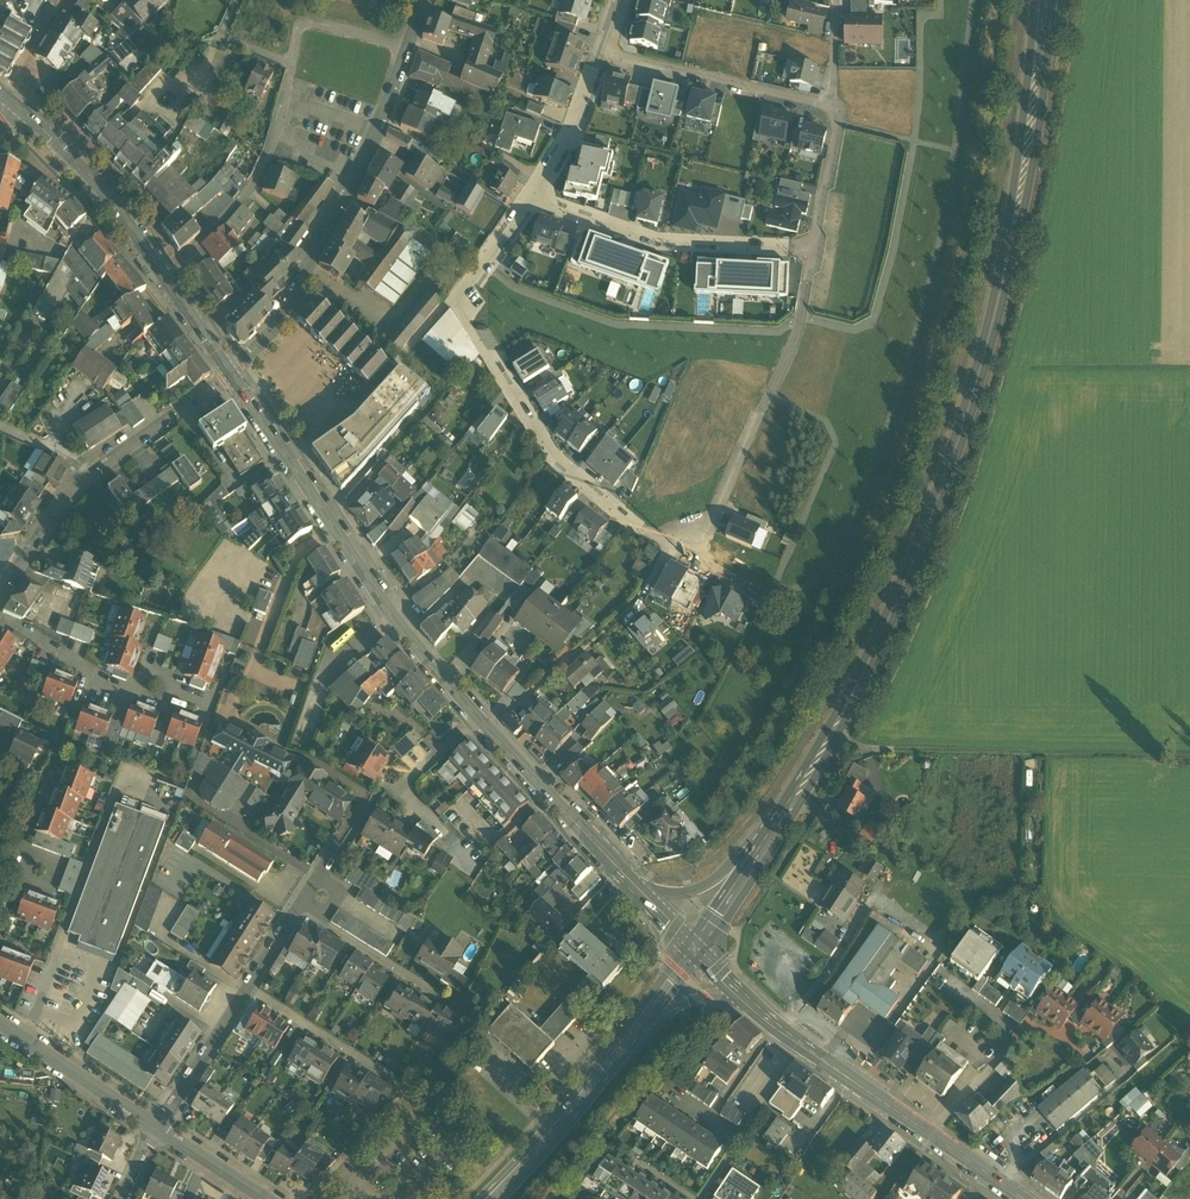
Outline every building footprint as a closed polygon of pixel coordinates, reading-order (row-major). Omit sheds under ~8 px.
[(11,20),(22,26),(20,28),(31,35),(11,0),(8,0),(0,19),(0,39),(11,20)] [(69,4),(81,12),(89,0),(88,0),(72,0),(69,4)] [(122,4),(142,25),(167,2),(165,0),(127,0),(122,4)] [(451,3),(469,8),(471,2),(478,4),(479,0),(452,0),(451,3)] [(590,0),(564,0),(560,13),(560,14),(579,20),(582,20),(584,13),(587,14),(592,1),(590,0)] [(666,0),(657,0),(656,5),(667,8),(670,8),(671,1),(666,0)] [(794,0),(791,0),(789,7),(806,11),(808,3),(794,0)] [(656,5),(641,1),(640,6),(638,6),(637,14),(638,14),(637,19),(641,20),(659,24),(663,25),(667,8),(656,5)] [(867,2),(851,2),(851,18),(867,19),(867,2)] [(122,4),(111,15),(119,24),(126,29),(133,34),(142,25),(122,4)] [(806,11),(789,7),(788,10),(791,11),(789,22),(821,30),(824,20),(821,19),(822,15),(806,11)] [(474,16),(455,9),(451,18),(471,24),(474,16)] [(579,20),(560,14),(560,13),(559,12),(556,21),(559,22),(576,27),(579,20)] [(72,24),(60,17),(49,35),(60,42),(71,24),(72,24)] [(72,24),(71,24),(60,42),(71,49),(72,50),(82,35),(87,38),(95,26),(81,17),(75,26),(72,24)] [(449,23),(430,17),(422,39),(442,46),(448,31),(450,24),(449,23)] [(471,24),(451,18),(449,23),(450,24),(448,31),(475,40),(476,40),(480,28),(471,24)] [(851,18),(846,18),(846,39),(848,39),(848,45),(871,45),(871,40),(882,40),(882,19),(867,19),(851,18)] [(11,20),(0,39),(0,74),(7,79),(31,35),(20,28),(22,26),(11,20)] [(659,24),(641,20),(641,21),(639,27),(635,26),(634,31),(633,30),(631,39),(632,39),(631,44),(657,50),(662,32),(657,31),(659,24)] [(576,27),(559,22),(555,35),(557,36),(557,35),(572,40),(576,27)] [(95,26),(87,38),(93,42),(101,30),(95,26)] [(495,32),(480,28),(476,40),(475,40),(474,44),(489,50),(495,32)] [(133,34),(126,29),(122,34),(129,38),(133,34)] [(60,42),(49,35),(39,51),(36,58),(56,72),(71,49),(60,42)] [(572,40),(557,35),(557,36),(546,66),(575,77),(586,45),(572,40)] [(124,43),(117,38),(105,50),(110,55),(119,48),(124,43)] [(136,51),(127,40),(124,43),(119,48),(128,58),(136,51)] [(489,50),(474,44),(468,63),(484,69),(491,50),(489,50)] [(102,57),(92,48),(89,48),(80,58),(91,67),(102,57)] [(110,55),(105,59),(111,66),(115,69),(128,58),(119,48),(110,55)] [(432,59),(418,53),(414,63),(428,69),(432,59)] [(105,59),(78,82),(78,83),(84,89),(90,83),(111,66),(105,59)] [(439,62),(432,59),(428,69),(434,72),(439,62)] [(152,61),(139,75),(148,84),(161,70),(152,61)] [(450,67),(439,62),(434,72),(446,77),(450,67)] [(812,88),(817,67),(795,62),(790,83),(812,88)] [(428,69),(414,63),(409,78),(423,83),(425,78),(428,69)] [(484,69),(468,63),(459,82),(463,84),(481,92),(493,97),(502,76),(492,73),(484,69)] [(505,66),(496,63),(492,73),(502,76),(505,66)] [(274,74),(258,65),(253,75),(252,75),(250,75),(248,79),(249,80),(250,81),(245,91),(261,99),(264,93),(265,92),(265,90),(274,74)] [(434,72),(428,69),(425,78),(450,89),(449,91),(458,95),(459,92),(463,84),(459,82),(446,77),(434,72)] [(148,84),(139,75),(134,81),(142,90),(148,84)] [(630,81),(610,76),(603,104),(624,109),(625,103),(629,86),(630,81)] [(571,90),(541,80),(538,89),(537,88),(531,86),(529,88),(527,93),(528,96),(535,98),(534,98),(564,109),(571,90)] [(142,90),(134,81),(128,86),(138,95),(142,90)] [(84,89),(78,83),(58,100),(77,121),(83,116),(91,123),(102,112),(96,103),(84,89)] [(102,97),(90,83),(84,89),(96,103),(102,97)] [(481,92),(463,84),(459,92),(478,100),(481,92)] [(648,113),(647,117),(661,120),(672,123),(673,117),(676,103),(679,90),(658,85),(654,84),(653,92),(648,113)] [(138,95),(128,86),(118,96),(123,101),(131,109),(141,98),(138,95)] [(643,89),(629,86),(625,103),(639,107),(643,89)] [(639,107),(638,110),(648,113),(653,92),(643,89),(639,107)] [(446,106),(419,94),(411,111),(424,116),(438,123),(446,106)] [(717,99),(693,94),(687,119),(711,125),(715,105),(717,99)] [(118,96),(102,112),(106,115),(110,110),(112,113),(123,101),(118,96)] [(544,109),(530,103),(527,111),(541,117),(544,109)] [(676,103),(673,117),(680,118),(683,104),(676,103)] [(722,107),(715,105),(711,125),(710,126),(717,127),(722,107)] [(411,111),(408,109),(408,111),(401,126),(400,127),(416,134),(424,116),(411,111)] [(91,123),(84,129),(98,143),(115,122),(106,115),(102,112),(91,123)] [(224,112),(215,129),(223,136),(233,117),(224,112)] [(142,113),(127,130),(160,160),(162,157),(170,164),(175,159),(169,152),(162,146),(159,143),(149,134),(156,126),(142,113)] [(786,137),(791,117),(778,114),(778,116),(767,113),(765,122),(762,137),(775,140),(776,135),(786,137)] [(541,126),(507,114),(496,148),(510,153),(515,138),(534,144),(541,126)] [(214,129),(191,115),(183,128),(206,142),(214,129)] [(438,123),(424,116),(416,134),(430,140),(438,123)] [(120,124),(117,121),(115,122),(98,143),(98,144),(101,147),(118,162),(115,164),(144,191),(145,190),(147,188),(153,182),(170,164),(162,157),(160,160),(127,130),(120,124)] [(762,137),(765,122),(758,121),(753,141),(761,143),(762,137)] [(167,135),(156,126),(149,134),(159,143),(167,135)] [(826,133),(806,128),(804,135),(801,153),(821,157),(826,133)] [(412,142),(389,131),(385,138),(408,151),(412,142)] [(801,153),(804,135),(795,133),(790,153),(800,155),(801,153)] [(611,140),(597,136),(595,143),(609,147),(611,140)] [(173,146),(166,142),(162,146),(169,152),(172,146),(173,147),(173,146)] [(223,152),(229,156),(237,146),(230,142),(223,152)] [(421,146),(412,142),(408,151),(417,156),(421,146)] [(609,147),(595,143),(594,150),(608,153),(609,147)] [(445,151),(431,144),(428,151),(442,158),(445,151)] [(173,147),(172,146),(169,152),(175,159),(180,154),(173,147)] [(594,150),(582,147),(576,172),(572,171),(565,200),(578,203),(579,199),(598,203),(604,178),(608,179),(614,155),(608,153),(594,150)] [(389,161),(378,155),(372,166),(379,170),(377,174),(380,176),(389,161)] [(440,170),(417,156),(406,176),(426,191),(430,188),(443,170),(441,169),(440,170)] [(515,168),(501,160),(497,167),(502,170),(502,169),(511,175),(515,168)] [(0,161),(0,210),(8,212),(14,189),(15,189),(15,186),(20,167),(0,161)] [(400,168),(389,161),(380,176),(377,174),(379,170),(372,166),(365,178),(368,180),(384,189),(387,191),(391,182),(392,183),(400,168)] [(179,177),(187,167),(179,162),(172,173),(179,177)] [(226,164),(223,169),(214,180),(221,188),(235,171),(226,164)] [(43,180),(20,167),(15,186),(32,195),(43,180)] [(294,177),(271,168),(262,190),(286,199),(294,177)] [(511,175),(502,169),(502,170),(491,189),(507,199),(519,179),(511,175)] [(320,179),(303,203),(314,211),(333,185),(320,179)] [(73,202),(43,180),(32,195),(26,202),(32,207),(23,218),(46,236),(53,223),(57,216),(73,202)] [(195,198),(180,211),(188,221),(190,219),(223,190),(221,188),(214,180),(209,185),(195,198)] [(384,189),(368,180),(357,200),(373,209),(384,189)] [(802,215),(807,216),(812,196),(801,193),(803,186),(782,181),(775,208),(785,210),(783,219),(769,215),(767,226),(797,234),(802,215)] [(483,193),(469,185),(460,199),(456,207),(470,215),(483,193)] [(415,192),(405,186),(403,189),(401,193),(410,198),(409,200),(411,201),(415,192)] [(450,193),(440,189),(436,197),(445,201),(449,194),(450,193)] [(621,192),(615,191),(611,205),(618,206),(621,192)] [(401,193),(399,192),(397,195),(394,197),(395,198),(396,200),(404,206),(409,200),(410,198),(401,193)] [(628,194),(622,192),(621,192),(618,206),(625,208),(628,194)] [(682,196),(674,228),(695,233),(697,224),(716,229),(719,217),(724,197),(704,192),(702,200),(682,196)] [(641,211),(644,195),(637,193),(636,196),(633,209),(641,211)] [(460,199),(449,194),(445,201),(456,207),(460,199)] [(636,196),(628,194),(625,208),(633,210),(633,209),(636,196)] [(664,199),(644,195),(641,211),(638,221),(658,226),(664,199)] [(377,216),(367,211),(363,218),(368,222),(361,235),(376,245),(377,244),(378,245),(383,248),(396,231),(405,220),(409,223),(413,213),(409,209),(404,206),(396,200),(392,197),(383,212),(379,214),(377,216)] [(746,202),(724,197),(719,217),(741,223),(742,220),(745,206),(746,202)] [(411,201),(409,200),(404,206),(409,209),(413,202),(411,201)] [(73,202),(57,216),(70,232),(86,218),(73,202)] [(314,211),(303,203),(291,218),(302,226),(314,211)] [(254,216),(242,206),(229,221),(241,231),(254,216)] [(749,222),(753,208),(745,206),(742,220),(749,222)] [(363,218),(352,209),(332,243),(348,255),(355,243),(361,235),(368,222),(363,218)] [(188,221),(180,211),(171,219),(161,228),(178,252),(199,234),(188,221)] [(278,211),(272,218),(274,219),(284,227),(290,220),(278,211)] [(70,232),(57,216),(53,223),(59,229),(57,231),(62,238),(58,245),(68,251),(86,218),(70,232)] [(291,218),(243,276),(254,287),(244,297),(243,297),(248,303),(249,303),(238,312),(226,324),(226,327),(235,336),(235,341),(239,345),(244,345),(247,342),(248,338),(271,315),(271,311),(266,306),(280,293),(278,291),(291,278),(291,271),(297,265),(297,259),(292,253),(308,231),(302,226),(291,218)] [(542,218),(533,243),(556,250),(561,234),(564,226),(542,218)] [(202,232),(193,220),(191,221),(190,219),(188,221),(199,234),(202,232)] [(274,219),(266,229),(276,237),(284,227),(274,219)] [(409,223),(405,220),(396,231),(413,243),(430,254),(432,251),(438,243),(409,223)] [(241,231),(229,221),(225,226),(235,239),(241,232),(241,231)] [(235,239),(225,226),(203,244),(218,264),(241,246),(235,239)] [(413,243),(396,231),(383,248),(368,268),(386,281),(413,243)] [(658,295),(669,263),(634,250),(633,253),(612,246),(613,243),(604,240),(603,243),(591,239),(589,243),(584,241),(586,234),(583,233),(572,264),(658,295)] [(100,234),(77,253),(96,276),(97,275),(119,257),(100,234)] [(573,238),(561,234),(556,250),(554,254),(566,258),(573,238)] [(348,255),(332,243),(332,244),(330,249),(329,248),(319,265),(342,279),(353,259),(354,260),(354,259),(348,255)] [(372,254),(355,243),(348,255),(354,259),(366,267),(368,268),(383,248),(378,245),(372,254)] [(413,243),(386,281),(375,295),(392,306),(430,254),(413,243)] [(438,243),(432,251),(434,255),(436,257),(443,247),(438,243)] [(463,261),(443,247),(436,257),(456,271),(463,261)] [(26,255),(7,250),(6,251),(3,263),(23,268),(26,255)] [(96,276),(77,253),(73,264),(93,287),(95,290),(102,281),(97,275),(96,276)] [(44,259),(26,255),(23,268),(41,272),(44,259)] [(145,290),(119,257),(106,275),(127,302),(136,296),(145,290)] [(519,257),(510,270),(521,277),(530,264),(519,257)] [(735,263),(698,261),(697,294),(734,296),(734,294),(759,295),(759,297),(789,298),(790,265),(787,265),(786,273),(780,272),(780,268),(767,268),(767,264),(758,263),(758,267),(735,266),(735,263)] [(221,279),(207,264),(192,273),(208,296),(225,284),(221,279)] [(59,267),(43,295),(55,302),(71,274),(59,267)] [(368,268),(366,267),(358,285),(375,295),(386,281),(368,268)] [(233,284),(226,275),(221,279),(225,284),(228,288),(230,286),(233,284)] [(225,284),(208,296),(216,308),(228,301),(234,297),(233,296),(236,295),(230,286),(228,288),(225,284)] [(236,295),(233,296),(234,297),(228,301),(233,307),(243,297),(244,297),(239,292),(236,295)] [(429,293),(413,312),(425,322),(440,303),(429,293)] [(55,302),(43,295),(34,311),(46,318),(55,302)] [(136,296),(127,302),(110,313),(112,316),(119,327),(121,329),(134,320),(147,311),(136,296)] [(243,297),(233,307),(238,312),(248,303),(243,297)] [(733,300),(732,315),(743,315),(743,300),(733,300)] [(386,364),(317,301),(298,322),(367,385),(386,364)] [(86,303),(80,313),(84,317),(91,307),(86,303)] [(450,309),(421,342),(461,377),(479,355),(450,309)] [(147,311),(134,320),(139,328),(144,336),(157,327),(147,311)] [(413,312),(386,343),(398,353),(425,322),(413,312)] [(84,317),(80,313),(72,325),(88,342),(98,333),(95,329),(90,324),(84,317)] [(96,319),(90,324),(95,329),(112,316),(110,313),(98,322),(96,319)] [(105,368),(90,357),(115,334),(113,332),(119,327),(112,316),(95,329),(98,333),(88,342),(89,343),(72,368),(94,384),(105,368)] [(144,336),(143,337),(159,359),(168,352),(184,340),(168,318),(157,327),(144,336)] [(139,328),(126,340),(133,346),(143,337),(144,336),(139,328)] [(184,340),(168,352),(168,353),(181,370),(197,357),(184,340)] [(539,352),(514,368),(525,385),(550,370),(539,352)] [(181,370),(168,353),(158,360),(171,377),(181,370)] [(197,357),(181,370),(186,377),(194,388),(210,375),(197,357)] [(171,377),(166,381),(166,392),(186,377),(181,370),(171,377)] [(429,393),(399,370),(352,422),(310,452),(330,479),(332,478),(341,491),(429,393)] [(542,383),(546,389),(558,382),(565,378),(561,372),(542,383)] [(546,389),(534,396),(545,414),(569,399),(558,382),(546,389)] [(0,401),(0,411),(7,416),(24,392),(12,383),(0,401)] [(131,402),(120,410),(129,423),(133,428),(144,420),(131,402)] [(106,405),(72,428),(88,451),(122,429),(121,428),(114,417),(106,405)] [(262,462),(241,431),(245,429),(230,407),(199,428),(213,450),(219,446),(240,477),(262,462)] [(568,410),(556,417),(560,423),(571,416),(568,410)] [(121,412),(114,417),(121,428),(129,423),(121,412)] [(487,421),(476,433),(489,443),(506,420),(495,412),(487,421)] [(575,414),(557,436),(569,446),(587,424),(575,414)] [(482,416),(468,432),(473,437),(476,433),(487,421),(482,416)] [(599,433),(587,424),(569,446),(581,455),(586,449),(595,437),(599,433)] [(597,449),(602,453),(615,437),(610,432),(602,443),(597,449)] [(446,451),(451,443),(439,435),(434,443),(446,451)] [(595,437),(586,449),(592,454),(602,443),(595,437)] [(172,445),(161,453),(165,459),(176,451),(172,445)] [(591,467),(602,477),(621,455),(609,445),(602,453),(591,467)] [(45,453),(39,451),(38,451),(36,450),(24,469),(28,472),(24,478),(32,483),(36,477),(49,484),(57,489),(70,468),(53,458),(45,453)] [(176,451),(165,459),(169,464),(180,457),(176,451)] [(602,477),(614,487),(619,482),(628,471),(633,466),(621,455),(602,477)] [(129,470),(137,465),(134,459),(125,464),(129,470)] [(201,484),(184,459),(172,468),(181,480),(190,492),(201,484)] [(400,479),(384,464),(375,474),(380,478),(392,489),(400,479)] [(172,468),(132,497),(140,509),(181,480),(172,468)] [(628,471),(619,482),(631,491),(637,478),(628,471)] [(49,484),(36,477),(32,483),(29,488),(41,496),(49,484)] [(265,487),(259,478),(250,483),(250,482),(247,483),(252,491),(258,488),(260,491),(265,487)] [(380,478),(379,478),(373,485),(382,493),(392,489),(380,478)] [(265,487),(260,491),(269,505),(287,493),(278,479),(265,487)] [(413,492),(400,479),(392,489),(397,493),(395,495),(403,502),(413,492)] [(132,497),(119,480),(107,489),(129,519),(141,511),(132,497)] [(29,488),(21,483),(17,489),(37,502),(41,496),(29,488)] [(382,493),(373,485),(360,499),(369,507),(381,494),(382,493)] [(221,487),(200,507),(217,528),(226,522),(215,505),(227,496),(221,487)] [(579,498),(564,487),(547,511),(561,521),(568,512),(579,498)] [(17,489),(16,488),(8,500),(31,516),(39,504),(37,502),(17,489)] [(427,496),(420,491),(412,502),(418,507),(427,496)] [(269,505),(269,506),(279,522),(298,509),(287,493),(269,505)] [(381,494),(369,507),(378,515),(377,516),(381,518),(393,506),(381,494)] [(447,513),(427,496),(418,507),(410,518),(429,534),(447,513)] [(360,499),(350,510),(359,518),(369,507),(360,499)] [(8,500),(0,512),(8,517),(22,527),(25,526),(31,516),(8,500)] [(390,528),(388,530),(395,536),(410,518),(418,507),(412,502),(390,528)] [(269,506),(252,517),(260,528),(257,533),(242,545),(249,551),(269,531),(274,526),(276,524),(279,522),(269,506)] [(378,515),(369,507),(359,518),(358,520),(366,527),(377,516),(378,515)] [(465,507),(452,524),(460,531),(474,514),(465,507)] [(279,522),(276,524),(274,526),(287,546),(311,530),(298,509),(279,522)] [(589,539),(595,543),(604,531),(608,525),(587,510),(574,528),(579,532),(578,533),(588,540),(589,539)] [(568,512),(561,521),(559,524),(564,528),(573,516),(568,512)] [(22,527),(8,517),(5,521),(10,524),(1,537),(23,533),(22,527)] [(493,535),(505,544),(513,533),(508,529),(513,522),(507,517),(493,535)] [(748,517),(746,523),(761,529),(760,530),(765,532),(768,525),(748,517)] [(746,523),(734,518),(726,538),(752,549),(760,530),(761,529),(746,523)] [(385,523),(366,537),(373,547),(390,528),(385,523)] [(281,550),(287,546),(274,526),(269,531),(281,550)] [(439,526),(429,539),(435,543),(444,531),(439,526)] [(609,534),(604,531),(595,543),(599,547),(609,534)] [(599,547),(596,551),(602,555),(614,539),(609,534),(599,547)] [(533,570),(491,538),(478,556),(521,587),(533,570)] [(426,554),(416,539),(390,556),(401,571),(426,554)] [(647,545),(643,554),(653,558),(657,549),(647,545)] [(340,574),(324,549),(307,562),(316,577),(322,586),(340,574)] [(426,554),(401,571),(411,585),(440,564),(431,550),(426,554)] [(72,553),(66,571),(47,564),(42,576),(63,583),(70,586),(83,591),(88,575),(95,578),(99,569),(92,566),(94,560),(72,553)] [(637,560),(632,569),(644,575),(649,566),(637,560)] [(668,577),(658,596),(673,603),(688,574),(672,566),(667,576),(668,577)] [(668,577),(667,576),(661,573),(651,592),(658,596),(668,577)] [(688,574),(673,603),(690,612),(693,606),(699,594),(705,582),(688,574)] [(316,577),(299,588),(305,596),(322,586),(316,577)] [(440,579),(412,599),(424,615),(450,589),(440,579)] [(42,591),(25,580),(11,600),(28,611),(42,591)] [(345,581),(321,597),(330,611),(340,626),(364,610),(345,581)] [(710,586),(705,597),(711,600),(714,595),(720,598),(722,592),(710,586)] [(445,606),(433,619),(446,634),(452,626),(464,611),(476,597),(465,587),(447,608),(445,606)] [(518,590),(507,605),(515,611),(526,596),(518,590)] [(272,596),(260,591),(252,611),(265,616),(272,596)] [(721,616),(737,623),(749,599),(736,593),(734,597),(722,592),(720,598),(714,595),(711,600),(707,608),(709,615),(716,613),(721,615),(721,616)] [(752,592),(749,599),(761,605),(765,598),(752,592)] [(704,597),(699,594),(693,606),(698,609),(704,597)] [(537,595),(517,621),(538,637),(558,612),(537,595)] [(476,597),(464,611),(474,620),(486,605),(476,597)] [(28,611),(11,600),(3,612),(22,620),(28,611)] [(498,616),(490,610),(491,609),(488,606),(485,610),(490,614),(484,621),(490,626),(498,616)] [(146,620),(120,610),(115,624),(141,634),(146,620)] [(340,626),(330,611),(322,617),(332,631),(340,626)] [(464,611),(452,626),(462,635),(474,620),(464,611)] [(558,612),(538,637),(556,652),(564,642),(565,643),(573,633),(578,627),(558,611),(558,612)] [(647,619),(663,637),(669,632),(652,614),(647,619)] [(643,615),(627,629),(649,654),(665,639),(663,637),(647,619),(643,615)] [(490,626),(480,640),(485,644),(503,620),(498,616),(490,626)] [(446,634),(433,619),(420,629),(435,647),(446,634)] [(584,619),(578,627),(573,633),(581,639),(594,627),(584,619)] [(75,625),(61,620),(56,633),(70,638),(75,625)] [(484,621),(473,635),(480,640),(490,626),(484,621)] [(141,634),(115,624),(110,638),(116,640),(136,647),(141,634)] [(81,627),(75,625),(70,638),(76,640),(81,627)] [(88,630),(81,627),(76,640),(83,643),(88,630)] [(88,630),(83,643),(89,645),(94,632),(88,630)] [(331,652),(353,635),(349,631),(340,638),(341,639),(328,649),(331,652)] [(0,632),(0,647),(13,655),(19,644),(10,638),(0,632)] [(26,640),(14,632),(10,638),(19,644),(22,646),(26,640)] [(158,636),(153,649),(160,652),(165,638),(158,636)] [(225,646),(199,636),(194,650),(220,659),(225,646)] [(171,641),(165,638),(160,652),(167,654),(171,641)] [(400,655),(386,639),(371,652),(382,664),(385,668),(400,655)] [(136,647),(116,640),(111,653),(137,663),(142,649),(136,647)] [(233,641),(228,654),(235,657),(240,643),(233,641)] [(315,647),(302,642),(296,659),(294,664),(293,667),(306,671),(307,671),(316,647),(315,647)] [(0,647),(0,661),(7,665),(13,655),(0,647)] [(492,648),(473,671),(488,682),(508,657),(505,654),(503,656),(492,648)] [(220,659),(194,650),(189,663),(215,673),(220,659)] [(137,663),(111,653),(106,667),(115,670),(128,675),(132,676),(137,663)] [(598,665),(587,653),(562,675),(574,689),(590,675),(595,680),(604,673),(598,665)] [(415,673),(400,655),(385,668),(391,675),(397,682),(401,685),(415,673)] [(508,657),(488,682),(504,694),(520,672),(510,664),(512,661),(508,657)] [(364,659),(339,681),(356,697),(362,688),(371,679),(372,680),(379,674),(375,670),(364,659)] [(39,663),(32,661),(27,674),(34,677),(39,663)] [(614,674),(603,661),(598,665),(604,673),(608,679),(614,674)] [(45,666),(39,663),(34,677),(41,679),(45,666)] [(215,673),(189,663),(184,677),(192,679),(205,684),(210,686),(215,673)] [(382,664),(375,670),(379,674),(385,668),(382,664)] [(52,668),(45,666),(41,679),(47,682),(51,671),(52,668)] [(379,674),(372,680),(371,679),(362,688),(356,697),(355,699),(355,700),(364,705),(368,699),(373,692),(391,675),(385,668),(379,674)] [(128,675),(115,670),(113,677),(126,682),(128,675)] [(65,676),(51,671),(47,682),(41,697),(55,702),(65,676)] [(415,673),(401,685),(397,689),(413,706),(417,703),(431,690),(415,673)] [(79,681),(65,676),(55,702),(69,707),(70,706),(79,681)] [(205,684),(192,679),(189,686),(202,691),(205,684)] [(356,697),(339,681),(331,692),(347,710),(355,699),(356,697)] [(394,684),(390,684),(381,693),(386,699),(401,685),(397,682),(394,684)] [(517,684),(507,696),(515,702),(527,692),(517,684)] [(445,706),(431,690),(417,703),(431,719),(445,706)] [(666,692),(659,697),(664,703),(657,708),(666,719),(679,709),(666,692)] [(581,693),(567,707),(575,715),(590,701),(581,693)] [(552,707),(544,700),(540,704),(549,712),(552,707)] [(126,721),(123,729),(136,734),(146,708),(132,703),(126,721)] [(611,710),(604,703),(581,726),(588,732),(584,736),(590,742),(591,742),(611,720),(606,715),(611,710)] [(540,704),(539,704),(530,715),(546,729),(555,719),(556,718),(549,712),(540,704)] [(76,708),(70,706),(69,707),(65,719),(71,721),(76,708)] [(99,711),(85,706),(78,724),(75,732),(89,737),(99,711)] [(83,711),(76,708),(71,721),(78,724),(83,711)] [(160,713),(146,708),(136,734),(150,739),(153,732),(160,713)] [(556,718),(555,719),(546,729),(564,743),(572,733),(563,725),(571,715),(565,709),(556,718)] [(99,711),(89,737),(102,742),(104,736),(110,721),(112,716),(99,711)] [(2,712),(0,717),(0,728),(9,732),(16,719),(2,712)] [(189,717),(176,712),(166,736),(166,738),(180,743),(189,717)] [(516,721),(511,714),(502,721),(514,735),(522,727),(520,725),(523,722),(520,718),(516,721)] [(546,729),(530,715),(523,722),(520,725),(522,727),(537,740),(546,729)] [(203,722),(189,717),(180,743),(193,748),(196,740),(203,722)] [(117,723),(111,739),(110,741),(117,744),(123,729),(126,721),(119,718),(117,723)] [(16,719),(9,732),(15,735),(21,722),(16,719)] [(453,719),(449,722),(449,726),(453,730),(459,724),(453,719)] [(110,721),(104,736),(111,739),(117,723),(110,721)] [(347,732),(350,724),(343,721),(340,730),(347,732)] [(246,737),(223,726),(214,743),(213,746),(226,752),(224,756),(228,759),(221,768),(244,783),(263,794),(265,795),(274,781),(288,790),(287,789),(292,782),(290,781),(291,778),(291,776),(289,775),(287,776),(285,778),(283,777),(291,760),(291,759),(269,748),(270,746),(264,743),(263,743),(262,745),(252,740),(253,738),(253,737),(247,734),(247,735),(246,737)] [(564,743),(546,729),(537,740),(554,755),(564,743)] [(423,740),(414,730),(409,735),(418,745),(423,740)] [(160,734),(153,732),(150,739),(148,745),(155,747),(160,734)] [(40,744),(20,734),(11,752),(14,758),(15,758),(30,766),(33,758),(38,756),(37,752),(40,744)] [(166,736),(160,734),(155,747),(161,750),(166,738),(166,736)] [(408,735),(398,744),(407,754),(418,745),(409,735),(408,735)] [(226,752),(213,746),(214,743),(205,737),(203,743),(199,754),(218,766),(221,768),(228,759),(224,756),(226,752)] [(193,748),(189,760),(195,763),(199,754),(203,743),(196,740),(193,748)] [(672,748),(667,740),(654,747),(660,756),(672,748)] [(388,758),(365,743),(357,755),(381,770),(388,758)] [(470,743),(444,768),(455,780),(463,773),(482,755),(470,743)] [(407,754),(398,744),(393,749),(402,759),(407,754)] [(578,744),(562,759),(567,765),(575,758),(576,758),(579,755),(584,750),(578,744)] [(584,750),(579,755),(584,760),(593,751),(589,746),(584,750)] [(381,770),(357,755),(349,767),(360,774),(373,782),(381,770)] [(482,755),(463,773),(475,786),(494,768),(482,755)] [(576,758),(575,758),(567,765),(572,770),(580,763),(581,763),(584,760),(579,755),(576,758)] [(30,766),(15,758),(10,771),(25,776),(27,772),(30,766)] [(581,763),(580,763),(572,770),(563,779),(575,792),(580,787),(592,775),(581,763)] [(867,772),(854,765),(847,778),(853,781),(862,786),(857,796),(862,798),(868,788),(861,784),(867,772)] [(221,768),(218,766),(201,792),(203,801),(218,811),(227,809),(235,796),(244,783),(221,768)] [(93,777),(66,767),(62,779),(88,789),(93,777)] [(292,782),(287,789),(288,790),(279,805),(296,815),(305,801),(327,814),(326,816),(327,818),(333,822),(336,822),(337,820),(338,821),(339,821),(346,810),(347,811),(349,811),(351,808),(351,806),(349,805),(352,801),(351,800),(323,783),(325,779),(325,778),(306,767),(304,770),(301,769),(300,769),(292,782)] [(360,774),(349,767),(348,769),(345,767),(342,772),(355,780),(360,774)] [(623,767),(615,775),(617,778),(621,781),(631,774),(623,767)] [(475,786),(469,791),(481,804),(505,780),(494,768),(475,786)] [(600,768),(580,787),(593,801),(613,782),(600,768)] [(613,782),(593,801),(604,812),(625,794),(619,788),(623,783),(621,782),(617,778),(613,782)] [(88,789),(62,779),(58,789),(57,790),(81,798),(81,799),(84,800),(88,789)] [(505,780),(481,804),(504,828),(529,805),(505,780)] [(862,798),(857,796),(862,786),(853,781),(845,797),(848,798),(841,811),(856,819),(866,801),(862,798)] [(263,794),(244,783),(235,796),(254,808),(263,794)] [(81,798),(57,790),(58,789),(54,788),(50,800),(77,810),(81,799),(81,798)] [(636,815),(640,811),(630,800),(625,794),(604,812),(620,830),(624,826),(636,815)] [(635,795),(630,800),(640,811),(646,806),(635,795)] [(77,810),(50,800),(46,810),(46,811),(69,819),(69,820),(72,821),(77,810)] [(438,815),(449,808),(445,803),(435,810),(438,815)] [(279,805),(273,814),(264,816),(267,831),(275,829),(277,837),(293,834),(290,825),(296,815),(279,805)] [(115,806),(67,934),(116,953),(164,824),(115,806)] [(69,819),(46,811),(46,810),(43,809),(38,821),(65,831),(69,820),(69,819)] [(660,818),(654,811),(644,820),(650,827),(660,818)] [(670,818),(665,813),(660,818),(650,827),(655,832),(653,833),(653,837),(656,841),(660,841),(662,839),(667,844),(670,841),(672,842),(676,843),(679,840),(679,836),(678,834),(682,831),(677,826),(679,824),(679,820),(676,817),(672,817),(670,818)] [(394,824),(377,814),(363,836),(380,847),(394,824)] [(636,815),(624,826),(630,832),(642,821),(636,815)] [(540,816),(523,832),(532,841),(540,849),(541,847),(556,833),(540,816)] [(65,831),(38,821),(34,832),(37,833),(43,836),(49,838),(56,840),(61,842),(65,831)] [(422,821),(418,826),(434,843),(438,839),(422,821)] [(880,828),(872,823),(864,835),(872,840),(880,828)] [(273,863),(212,824),(198,845),(258,883),(264,872),(266,874),(273,863)] [(411,835),(394,824),(380,847),(398,858),(408,842),(412,836),(411,835)] [(412,852),(423,859),(434,843),(418,826),(417,825),(411,835),(412,836),(408,842),(415,846),(412,852)] [(43,836),(37,833),(32,846),(38,848),(43,836)] [(196,841),(183,833),(175,846),(188,854),(196,841)] [(571,849),(556,833),(541,847),(544,851),(556,863),(571,849)] [(49,838),(43,836),(38,848),(45,851),(49,838)] [(49,838),(45,851),(51,853),(56,840),(49,838)] [(56,840),(51,853),(57,855),(62,843),(61,842),(56,840)] [(507,844),(503,840),(497,847),(500,851),(511,862),(518,855),(507,844)] [(518,855),(511,862),(518,870),(522,865),(540,849),(532,841),(518,855)] [(62,843),(57,855),(64,858),(68,845),(62,843)] [(68,845),(64,858),(70,860),(75,847),(68,845)] [(497,847),(496,847),(490,856),(496,858),(500,851),(497,847)] [(540,849),(522,865),(528,871),(533,867),(543,857),(544,854),(542,853),(544,851),(541,847),(540,849)] [(556,863),(554,865),(561,872),(565,876),(582,861),(571,849),(556,863)] [(442,852),(434,863),(440,867),(448,856),(442,852)] [(448,856),(440,867),(447,871),(454,860),(448,856)] [(83,865),(70,860),(68,866),(80,871),(83,865)] [(582,861),(565,876),(569,880),(576,888),(592,872),(582,861)] [(882,867),(873,862),(864,876),(874,882),(882,867)] [(80,871),(68,866),(65,873),(78,878),(80,871)] [(542,877),(533,867),(528,871),(537,881),(542,877)] [(854,878),(838,868),(835,873),(841,877),(835,886),(834,887),(843,893),(847,887),(849,888),(854,878)] [(362,875),(356,871),(349,883),(355,887),(362,875)] [(557,871),(543,884),(550,892),(557,885),(565,876),(561,872),(559,873),(557,871)] [(572,892),(580,901),(601,881),(592,872),(576,888),(572,892)] [(78,878),(65,873),(63,879),(76,884),(78,878)] [(565,876),(557,885),(564,891),(567,888),(569,880),(565,876)] [(854,878),(849,888),(847,887),(843,893),(856,901),(865,885),(854,878)] [(76,884),(63,879),(61,885),(73,890),(76,884)] [(150,884),(134,927),(145,934),(150,927),(148,926),(152,920),(151,919),(155,913),(153,912),(157,906),(156,905),(160,899),(158,898),(163,891),(150,884)] [(365,884),(355,899),(361,903),(369,891),(371,888),(365,884)] [(543,884),(534,894),(542,900),(550,892),(543,884)] [(73,890),(61,885),(58,892),(71,896),(73,890)] [(550,892),(542,900),(548,906),(556,900),(557,901),(562,897),(560,895),(564,891),(557,885),(550,892)] [(843,893),(834,887),(821,907),(844,921),(856,901),(843,893)] [(361,903),(367,907),(375,895),(369,891),(361,903)] [(20,908),(16,919),(28,923),(38,896),(26,892),(20,908)] [(375,895),(367,907),(374,911),(381,899),(375,895)] [(38,896),(28,923),(39,927),(49,900),(38,896)] [(381,899),(374,911),(380,915),(387,903),(381,899)] [(60,905),(49,900),(39,927),(50,931),(60,905)] [(548,906),(542,900),(530,915),(556,940),(569,925),(548,906)] [(273,917),(249,902),(229,933),(254,949),(261,937),(263,938),(267,931),(266,930),(273,917)] [(393,907),(387,903),(380,915),(385,918),(393,907)] [(20,908),(13,906),(9,919),(15,921),(16,919),(20,908)] [(405,914),(393,907),(385,918),(397,926),(405,914)] [(195,921),(199,915),(187,908),(183,914),(195,921)] [(337,926),(345,914),(339,911),(331,923),(337,926)] [(191,928),(195,921),(183,914),(179,920),(191,928)] [(351,918),(345,914),(337,926),(343,930),(351,918)] [(812,925),(822,931),(828,920),(818,914),(812,925)] [(807,928),(820,936),(822,932),(810,925),(816,916),(815,915),(807,928)] [(343,930),(349,934),(357,922),(351,918),(343,930)] [(187,934),(191,928),(179,920),(175,927),(187,934)] [(363,926),(357,922),(349,934),(355,938),(363,926)] [(361,942),(369,930),(363,926),(355,938),(361,942)] [(879,926),(830,994),(842,1003),(849,993),(863,974),(891,935),(879,926)] [(183,940),(187,934),(175,927),(171,933),(183,940)] [(299,927),(290,940),(295,943),(304,930),(299,927)] [(313,934),(304,929),(295,943),(289,953),(307,965),(310,960),(325,936),(315,930),(313,934)] [(367,945),(375,933),(369,930),(361,942),(367,945)] [(605,951),(581,930),(570,941),(569,940),(565,945),(566,946),(561,951),(592,979),(603,989),(604,990),(624,968),(612,957),(614,955),(607,948),(605,951)] [(802,937),(816,947),(822,940),(808,930),(802,937)] [(904,943),(930,958),(937,946),(911,930),(904,943)] [(254,949),(229,933),(210,965),(234,980),(242,967),(244,969),(248,962),(246,961),(254,949)] [(374,950),(382,938),(375,933),(367,945),(374,950)] [(822,940),(816,947),(830,958),(840,945),(826,934),(822,940)] [(951,963),(979,982),(983,977),(999,953),(991,948),(994,945),(982,936),(980,939),(972,934),(951,963)] [(891,935),(863,974),(883,988),(883,987),(890,978),(901,962),(910,949),(911,949),(891,935)] [(342,947),(325,936),(310,960),(319,966),(320,964),(328,969),(342,947)] [(387,941),(382,938),(374,950),(380,953),(387,941)] [(380,953),(380,954),(386,957),(393,945),(387,941),(380,953)] [(443,951),(428,941),(415,961),(445,980),(451,970),(449,968),(460,950),(448,943),(443,951)] [(0,948),(0,978),(2,979),(12,952),(0,948)] [(910,949),(901,962),(918,974),(928,962),(910,949)] [(1051,971),(1021,949),(1001,976),(1013,985),(1011,988),(1016,992),(1018,989),(1031,998),(1051,971)] [(23,956),(12,952),(2,979),(13,983),(23,956)] [(372,966),(355,954),(340,978),(357,989),(370,970),(372,966)] [(34,961),(23,956),(13,983),(24,987),(34,961)] [(205,971),(191,962),(186,969),(193,973),(193,972),(201,977),(205,971)] [(187,982),(156,963),(145,979),(177,998),(187,982)] [(130,977),(118,970),(110,991),(117,995),(117,996),(111,1005),(110,1005),(111,1006),(105,1014),(104,1015),(112,1020),(131,1033),(131,1032),(137,1023),(138,1022),(137,1022),(143,1013),(144,1013),(144,1012),(150,1003),(151,1002),(145,999),(150,990),(130,977)] [(130,977),(150,990),(154,985),(145,979),(133,970),(130,977)] [(357,989),(355,992),(372,1002),(386,980),(370,970),(357,989)] [(461,976),(451,970),(445,980),(449,983),(448,985),(454,988),(461,976)] [(187,982),(177,998),(199,1013),(216,987),(201,977),(193,972),(193,973),(187,982)] [(863,974),(849,993),(858,999),(886,1019),(899,1000),(883,988),(863,974)] [(928,983),(940,990),(944,984),(932,977),(928,983)] [(988,981),(983,977),(979,982),(973,990),(979,994),(986,984),(988,981)] [(890,978),(883,987),(890,991),(896,983),(890,978)] [(580,992),(578,989),(540,1031),(554,1044),(603,989),(592,979),(580,992)] [(1058,992),(1053,993),(1051,996),(1051,995),(1044,1005),(1039,1012),(1042,1014),(1043,1013),(1045,1015),(1044,1017),(1050,1021),(1067,998),(1074,989),(1065,982),(1063,983),(1058,990),(1058,992)] [(1003,996),(986,984),(979,994),(996,1007),(1003,996)] [(418,997),(400,985),(387,1006),(393,1010),(390,1015),(402,1022),(404,1018),(417,998),(418,997)] [(849,993),(842,1003),(851,1009),(858,999),(849,993)] [(842,1003),(830,994),(818,1012),(839,1027),(852,1009),(851,1009),(842,1003)] [(423,1002),(417,998),(404,1018),(414,1024),(416,1022),(424,1027),(436,1008),(424,1000),(423,1002)] [(1067,998),(1050,1021),(1055,1025),(1057,1023),(1059,1025),(1059,1026),(1062,1029),(1070,1018),(1078,1006),(1067,998)] [(1038,1001),(1029,1013),(1036,1017),(1039,1012),(1044,1005),(1038,1001)] [(1111,1010),(1100,1001),(1088,1017),(1083,1024),(1084,1024),(1087,1026),(1087,1025),(1090,1027),(1088,1029),(1094,1033),(1111,1010)] [(1011,1002),(1003,1012),(1020,1025),(1028,1014),(1011,1002)] [(460,1019),(438,1005),(436,1008),(424,1027),(423,1029),(443,1041),(449,1031),(452,1032),(454,1032),(456,1028),(456,1026),(460,1019)] [(540,1031),(512,1006),(488,1033),(531,1071),(555,1045),(554,1044),(540,1031)] [(1084,1011),(1078,1006),(1070,1018),(1075,1022),(1082,1013),(1084,1011)] [(273,1018),(258,1009),(245,1030),(260,1040),(273,1018)] [(1111,1010),(1094,1033),(1100,1037),(1101,1035),(1104,1037),(1103,1038),(1106,1040),(1111,1034),(1118,1024),(1120,1021),(1120,1016),(1117,1014),(1111,1010)] [(1075,1022),(1074,1025),(1080,1029),(1084,1024),(1083,1024),(1088,1017),(1082,1013),(1075,1022)] [(104,1015),(84,1045),(90,1048),(86,1054),(144,1092),(151,1081),(149,1080),(151,1077),(144,1072),(146,1068),(101,1038),(112,1020),(104,1015)] [(289,1028),(273,1018),(260,1040),(275,1049),(289,1028)] [(178,1019),(158,1050),(160,1052),(180,1065),(187,1053),(189,1055),(194,1047),(192,1046),(200,1034),(178,1019)] [(744,1020),(712,1050),(715,1054),(716,1053),(722,1058),(731,1047),(728,1045),(732,1041),(747,1054),(762,1037),(762,1036),(744,1020)] [(919,1043),(928,1049),(938,1035),(930,1029),(919,1043)] [(1138,1033),(1120,1048),(1128,1058),(1129,1057),(1135,1064),(1134,1065),(1134,1066),(1144,1058),(1150,1052),(1147,1048),(1149,1046),(1149,1042),(1147,1039),(1144,1039),(1143,1039),(1138,1033)] [(1111,1034),(1106,1040),(1102,1043),(1107,1049),(1119,1040),(1111,1034)] [(938,1035),(919,1061),(925,1066),(941,1044),(945,1040),(938,1035)] [(916,1047),(900,1036),(883,1059),(900,1071),(911,1056),(917,1048),(916,1047)] [(320,1048),(303,1037),(287,1062),(304,1073),(320,1048)] [(919,1043),(916,1047),(917,1048),(911,1056),(919,1061),(928,1049),(919,1043)] [(968,1064),(941,1044),(925,1066),(917,1078),(944,1097),(968,1064)] [(320,1048),(304,1073),(321,1084),(337,1059),(320,1048)] [(160,1052),(155,1061),(152,1059),(146,1068),(144,1072),(151,1077),(165,1086),(180,1065),(160,1052)] [(722,1058),(716,1053),(715,1054),(704,1067),(727,1085),(738,1071),(722,1058)] [(1144,1058),(1134,1066),(1134,1065),(1133,1066),(1138,1072),(1148,1063),(1144,1058)] [(1004,1060),(994,1069),(1004,1078),(1013,1070),(1004,1060)] [(1116,1080),(1103,1066),(1097,1071),(1109,1086),(1116,1080)] [(794,1072),(770,1104),(791,1120),(802,1106),(800,1105),(806,1097),(802,1094),(814,1078),(800,1067),(794,1072)] [(209,1068),(201,1079),(207,1083),(215,1072),(209,1068)] [(33,1072),(19,1070),(18,1078),(32,1080),(33,1072)] [(350,1070),(341,1084),(339,1083),(332,1093),(350,1104),(353,1100),(365,1080),(350,1070)] [(1084,1070),(1038,1109),(1057,1131),(1103,1093),(1101,1092),(1102,1092),(1084,1070)] [(834,1092),(814,1078),(802,1094),(806,1097),(822,1108),(834,1092)] [(201,1079),(194,1091),(200,1095),(205,1086),(207,1083),(201,1079)] [(372,1084),(365,1080),(353,1100),(363,1106),(365,1103),(372,1108),(385,1087),(374,1080),(372,1084)] [(700,1085),(694,1081),(686,1092),(692,1096),(700,1085)] [(1012,1081),(988,1106),(996,1115),(1009,1102),(1025,1093),(1012,1081)] [(706,1089),(700,1085),(692,1096),(698,1100),(706,1089)] [(220,1096),(205,1086),(200,1095),(191,1108),(206,1117),(220,1096)] [(49,1102),(58,1103),(61,1091),(52,1089),(49,1102)] [(706,1089),(698,1100),(704,1104),(712,1093),(706,1089)] [(1129,1107),(1142,1096),(1135,1089),(1120,1102),(1127,1109),(1129,1107)] [(712,1093),(704,1104),(710,1108),(718,1097),(712,1093)] [(988,1106),(979,1095),(955,1116),(974,1136),(996,1115),(988,1106)] [(220,1096),(206,1117),(220,1127),(225,1119),(234,1105),(220,1096)] [(1142,1096),(1129,1107),(1140,1119),(1152,1108),(1142,1096)] [(652,1098),(636,1122),(647,1129),(663,1105),(652,1098)] [(728,1104),(720,1115),(726,1119),(734,1108),(728,1104)] [(663,1105),(647,1129),(657,1136),(673,1112),(663,1105)] [(734,1108),(726,1119),(732,1123),(739,1112),(734,1108)] [(673,1112),(657,1136),(667,1142),(683,1119),(673,1112)] [(739,1112),(732,1123),(738,1127),(745,1116),(739,1112)] [(792,1129),(778,1118),(764,1138),(778,1149),(792,1129)] [(220,1127),(218,1130),(224,1134),(231,1123),(225,1119),(220,1127)] [(683,1119),(667,1142),(677,1149),(693,1126),(683,1119)] [(256,1129),(242,1120),(237,1126),(229,1138),(225,1144),(240,1154),(255,1132),(256,1129)] [(237,1126),(232,1122),(231,1123),(224,1134),(229,1138),(237,1126)] [(693,1126),(677,1149),(687,1156),(703,1132),(693,1126)] [(908,1145),(883,1127),(867,1146),(873,1151),(891,1166),(908,1145)] [(121,1139),(97,1128),(92,1139),(95,1140),(90,1152),(87,1150),(86,1151),(102,1158),(110,1162),(121,1139)] [(1163,1144),(1147,1130),(1132,1148),(1148,1162),(1163,1144)] [(255,1132),(240,1154),(254,1163),(257,1159),(266,1145),(269,1141),(255,1132)] [(703,1132),(687,1156),(697,1163),(713,1139),(703,1132)] [(1071,1143),(1079,1151),(1087,1143),(1080,1135),(1071,1143)] [(272,1149),(271,1152),(277,1155),(283,1147),(287,1140),(281,1136),(272,1149)] [(713,1139),(697,1163),(707,1170),(723,1146),(713,1139)] [(861,1141),(841,1164),(854,1174),(862,1163),(863,1163),(873,1151),(867,1146),(861,1141)] [(1097,1154),(1087,1143),(1079,1151),(1074,1156),(1081,1162),(1080,1162),(1081,1164),(1080,1165),(1083,1168),(1085,1166),(1089,1170),(1091,1169),(1090,1168),(1093,1165),(1097,1154)] [(1171,1150),(1163,1144),(1148,1162),(1166,1177),(1175,1167),(1181,1160),(1180,1160),(1170,1151),(1171,1150)] [(266,1145),(257,1159),(264,1163),(271,1152),(272,1149),(266,1145)] [(1047,1160),(1058,1150),(1053,1145),(1042,1155),(1047,1160)] [(277,1155),(270,1167),(284,1176),(288,1170),(297,1157),(283,1147),(277,1155)] [(320,1158),(304,1147),(297,1157),(288,1170),(307,1182),(315,1170),(322,1159),(320,1158)] [(1180,1160),(1181,1160),(1175,1167),(1181,1172),(1189,1160),(1189,1151),(1189,1150),(1180,1160)] [(102,1158),(87,1151),(84,1157),(87,1159),(99,1165),(102,1158)] [(335,1162),(323,1154),(320,1158),(322,1159),(315,1170),(322,1175),(335,1162)] [(609,1158),(593,1182),(605,1190),(621,1166),(609,1158)] [(99,1165),(87,1159),(84,1165),(97,1171),(100,1165),(99,1165)] [(1051,1167),(1058,1172),(1064,1165),(1056,1160),(1051,1167)] [(1044,1162),(1031,1179),(1046,1190),(1058,1172),(1051,1167),(1044,1162)] [(841,1164),(829,1179),(841,1189),(841,1188),(854,1198),(872,1198),(877,1193),(870,1187),(883,1174),(879,1170),(876,1174),(863,1163),(862,1163),(854,1174),(841,1164)] [(83,1165),(73,1187),(92,1197),(97,1198),(104,1198),(107,1192),(105,1191),(111,1180),(110,1178),(97,1171),(84,1165),(83,1165)] [(904,1193),(904,1194),(907,1196),(908,1198),(919,1198),(920,1197),(922,1198),(927,1198),(942,1179),(941,1178),(941,1179),(937,1176),(938,1176),(924,1165),(905,1191),(904,1193)] [(1064,1165),(1058,1172),(1062,1175),(1065,1171),(1068,1172),(1070,1169),(1064,1165)] [(621,1166),(605,1190),(617,1198),(633,1174),(621,1166)] [(714,1198),(717,1198),(754,1198),(761,1189),(733,1170),(714,1198)] [(1058,1172),(1046,1190),(1059,1198),(1061,1198),(1073,1183),(1058,1172)] [(154,1173),(145,1192),(159,1198),(170,1198),(177,1184),(154,1173)] [(617,1198),(618,1198),(633,1198),(645,1182),(633,1174),(617,1198)] [(961,1193),(942,1179),(927,1198),(957,1198),(961,1193)] [(633,1198),(651,1198),(657,1190),(645,1182),(633,1198)] [(896,1184),(889,1196),(892,1198),(900,1198),(904,1194),(904,1193),(905,1191),(896,1184)] [(1093,1186),(1083,1198),(1109,1198),(1093,1186)] [(73,1187),(70,1194),(79,1198),(80,1198),(91,1198),(92,1197),(73,1187)] [(657,1190),(651,1198),(668,1198),(669,1198),(657,1190)]
